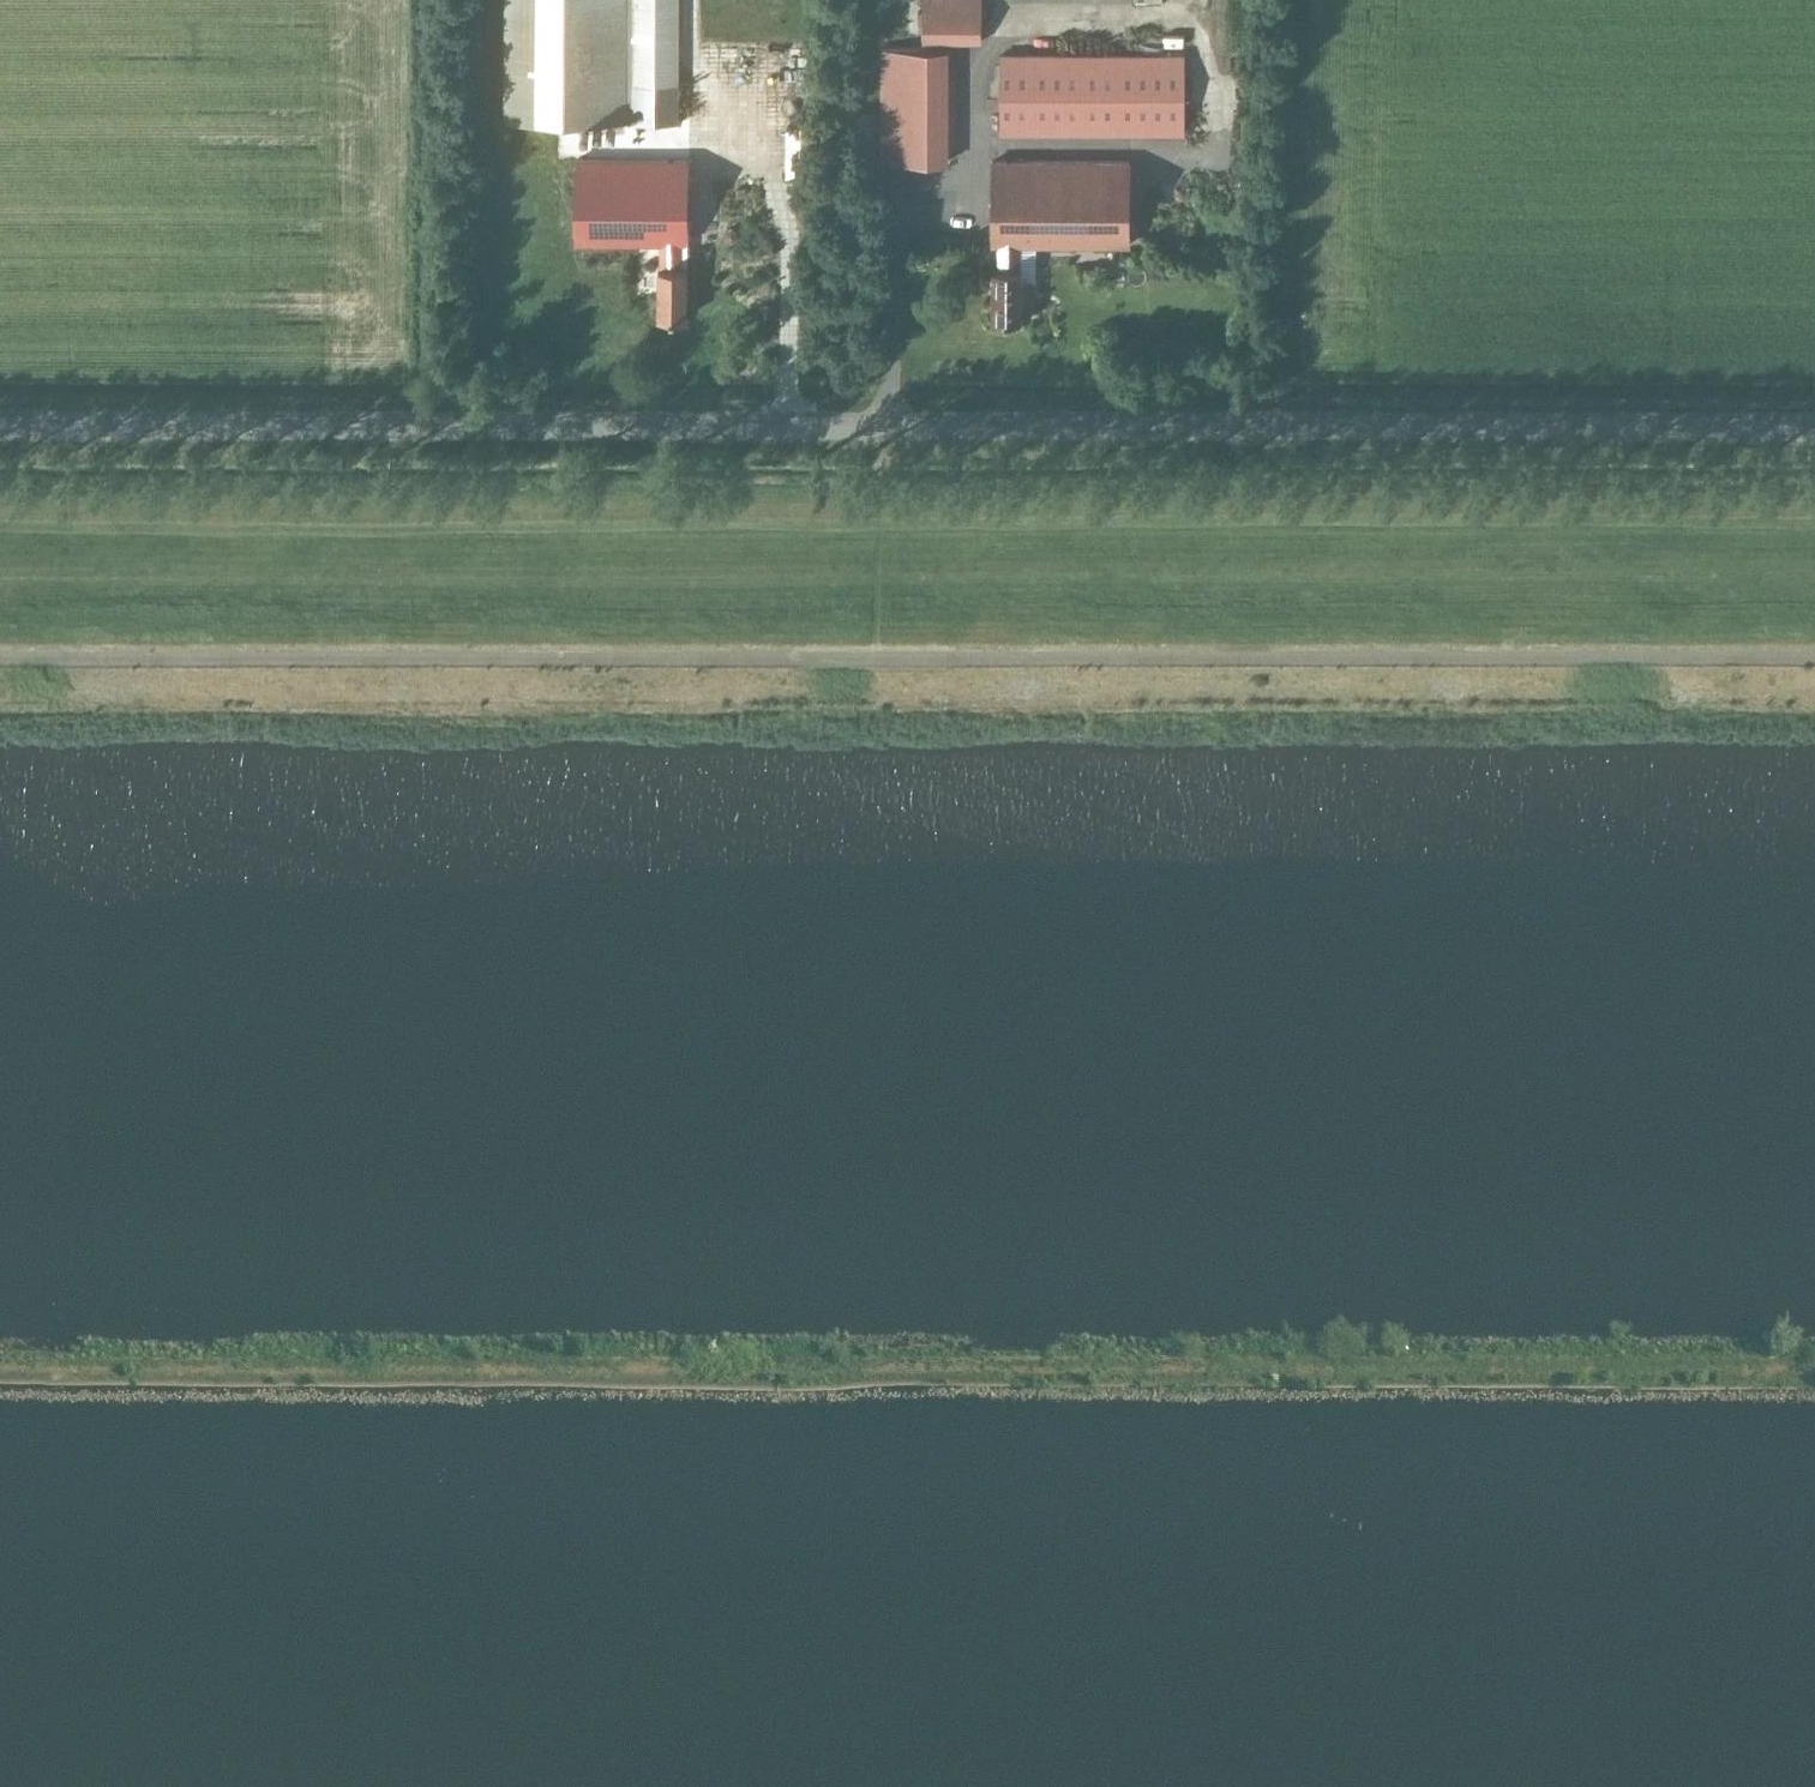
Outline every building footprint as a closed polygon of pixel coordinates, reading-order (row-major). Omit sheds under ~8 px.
[(676,121),(677,0),(505,0),(504,120),(676,121)] [(981,0),(922,0),(922,41),(981,41),(981,0)] [(775,64),(776,49),(726,47),(726,63),(775,64)] [(948,48),(882,47),(881,161),(947,161),(948,48)] [(1000,52),(1000,133),(1185,133),(1185,53),(1000,52)] [(814,127),(787,127),(786,175),(813,175),(814,127)] [(687,159),(577,158),(576,242),(660,242),(660,265),(683,265),(683,242),(687,242),(687,159)] [(1129,160),(993,160),(993,243),(998,243),(998,267),(993,267),(993,317),(1031,317),(1031,279),(1021,279),(1021,267),(1020,267),(1020,243),(1129,243),(1129,160)] [(683,265),(660,265),(659,265),(659,315),(687,315),(687,265),(683,265)]
